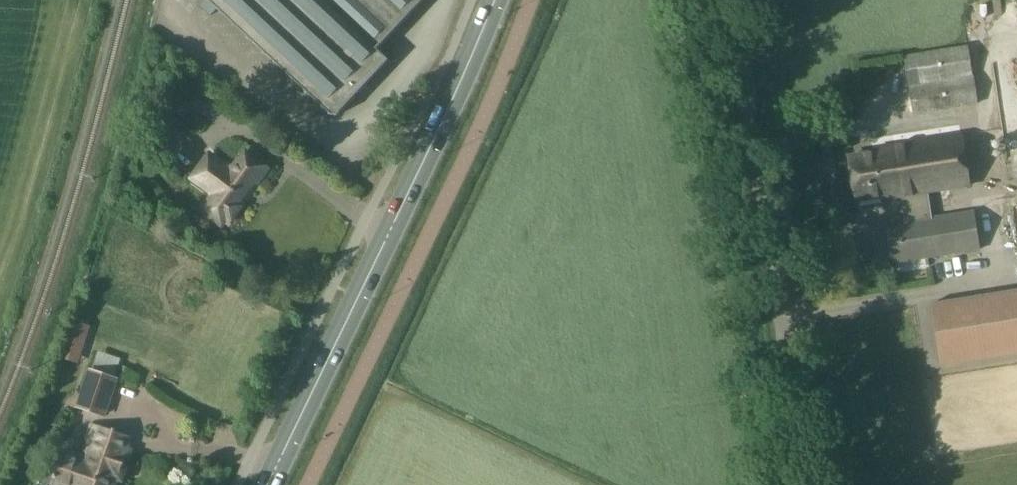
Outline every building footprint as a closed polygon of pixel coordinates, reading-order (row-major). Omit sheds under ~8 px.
[(201,6),(271,71),(277,65),(331,115),(337,115),(389,60),(377,49),(423,0),(206,0),(201,6)] [(978,104),(967,45),(904,55),(912,114),(978,104)] [(1016,99),(1016,71),(1016,69),(986,73),(990,102),(1016,99)] [(873,153),(850,156),(857,200),(881,196),(882,198),(901,195),(905,222),(886,225),(893,263),(979,248),(973,210),(932,217),(928,191),(968,185),(960,136),(874,150),(873,153)] [(232,172),(211,156),(194,180),(215,196),(203,212),(222,226),(227,218),(231,221),(242,206),(238,203),(255,180),(258,182),(268,169),(246,153),(232,172)] [(932,303),(941,362),(1016,350),(1016,289),(932,303)] [(77,364),(89,326),(71,320),(59,358),(77,364)] [(89,368),(76,408),(105,417),(118,379),(113,378),(118,359),(97,352),(92,369),(89,368)] [(91,428),(82,455),(61,448),(49,484),(112,484),(116,473),(122,475),(130,451),(113,446),(117,437),(91,428)]
